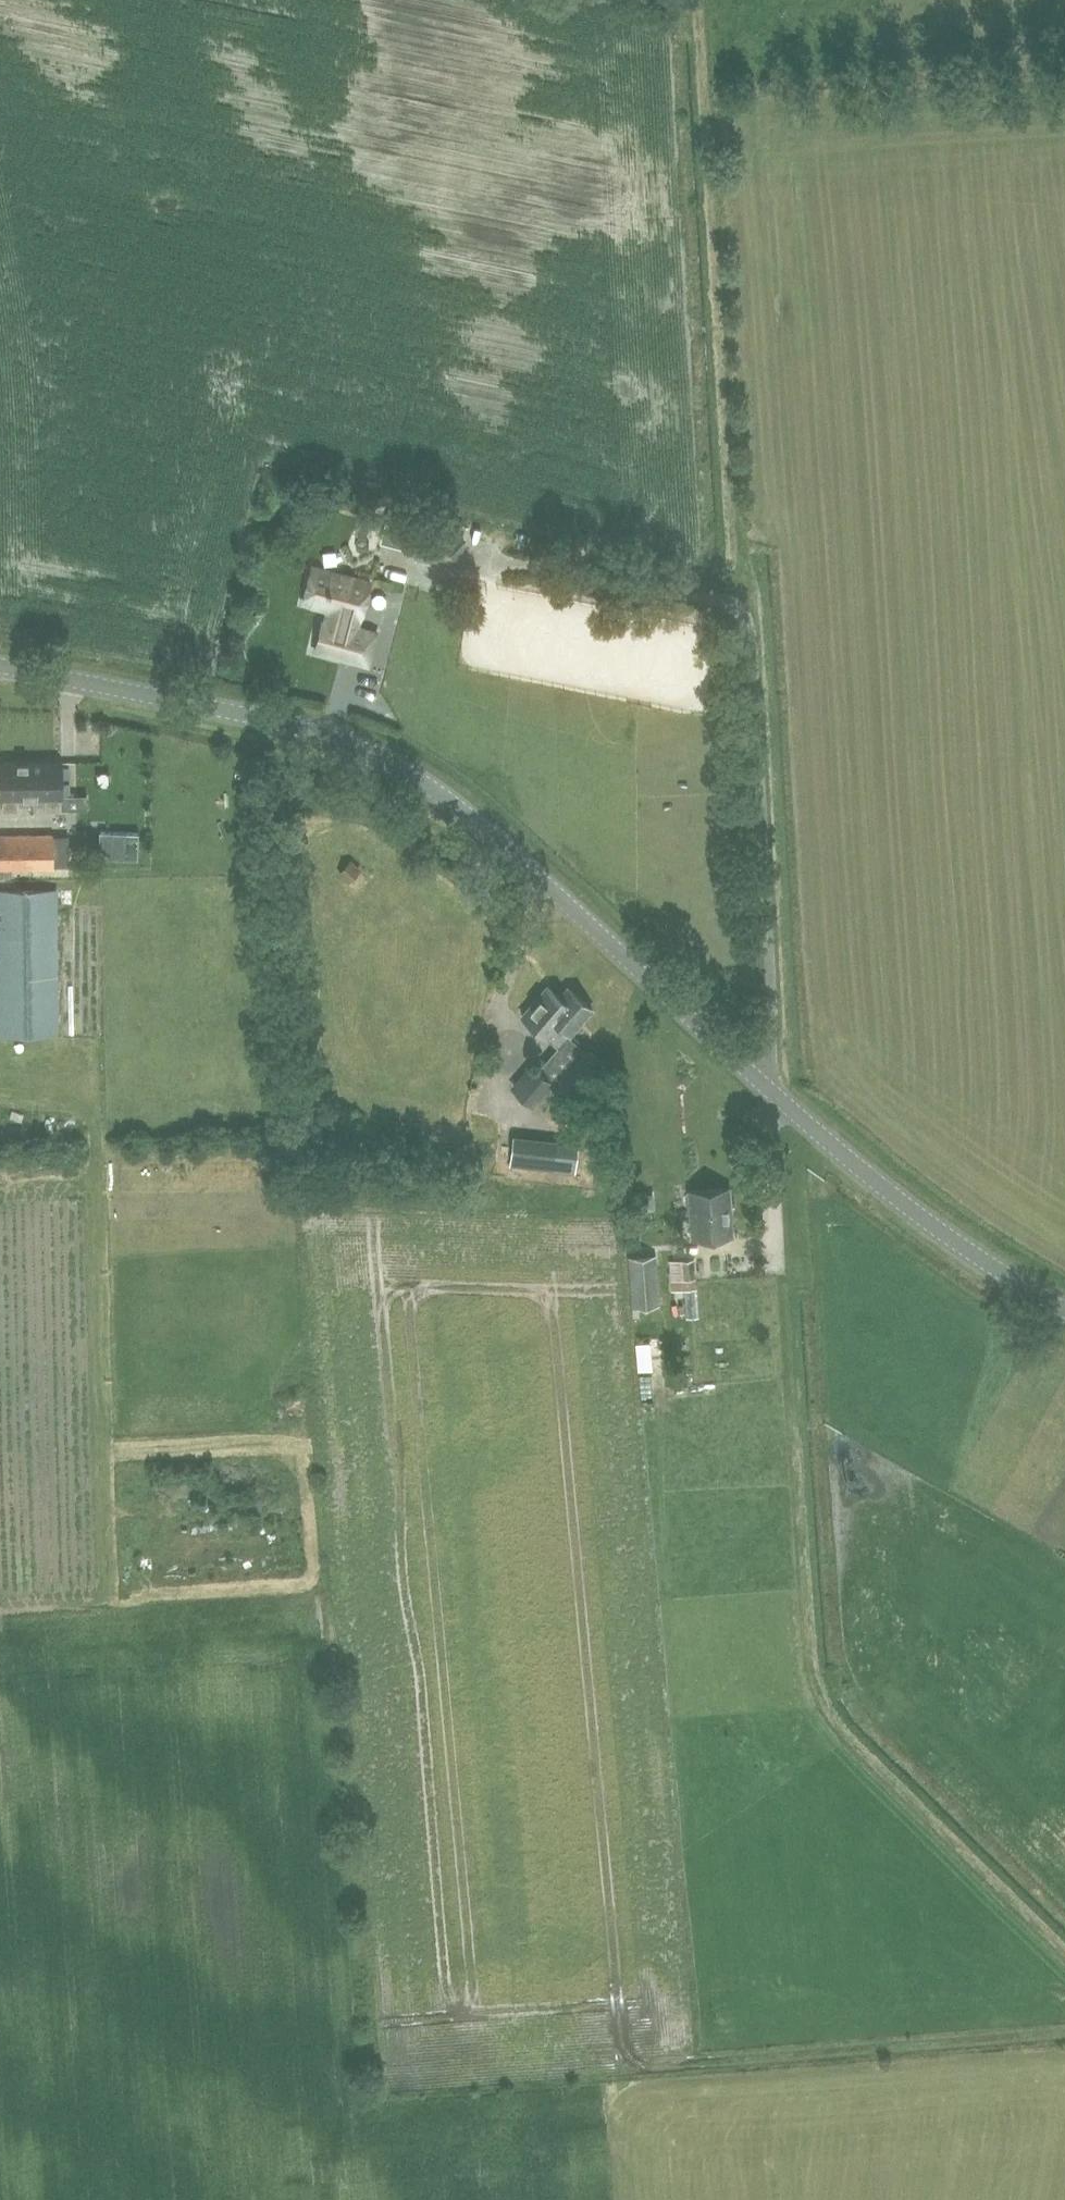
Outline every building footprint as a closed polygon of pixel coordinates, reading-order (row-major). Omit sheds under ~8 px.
[(458,564),(464,539),(459,538),(463,524),(391,504),(382,541),(406,548),(405,551),(458,564)] [(313,566),(303,603),(329,610),(326,622),(322,621),(315,649),(367,664),(375,633),(356,628),(359,618),(360,618),(370,581),(313,566)] [(18,810),(17,797),(32,797),(31,761),(1,762),(2,797),(3,797),(3,810),(18,810)] [(62,810),(61,761),(31,761),(32,797),(46,797),(46,810),(62,810)] [(99,857),(138,858),(139,832),(100,831),(99,857)] [(65,835),(53,835),(53,834),(0,834),(0,869),(53,868),(53,855),(65,855),(65,835)] [(350,859),(337,873),(348,883),(361,868),(350,859)] [(57,1034),(56,890),(0,890),(0,1034),(57,1034)] [(560,996),(548,986),(522,1016),(557,1048),(570,1033),(570,1034),(592,1008),(568,987),(560,996)] [(576,1097),(605,1063),(586,1048),(558,1081),(576,1097)] [(531,1104),(551,1081),(533,1065),(513,1089),(531,1104)] [(577,1174),(580,1142),(512,1135),(509,1166),(577,1174)] [(692,1237),(732,1234),(728,1188),(689,1191),(692,1237)] [(650,1208),(648,1193),(638,1194),(639,1209),(650,1208)] [(633,1305),(659,1303),(655,1255),(629,1257),(633,1305)] [(697,1287),(695,1257),(668,1260),(670,1289),(684,1288),(686,1317),(699,1316),(697,1287)] [(650,1331),(635,1332),(637,1363),(652,1362),(650,1331)]
